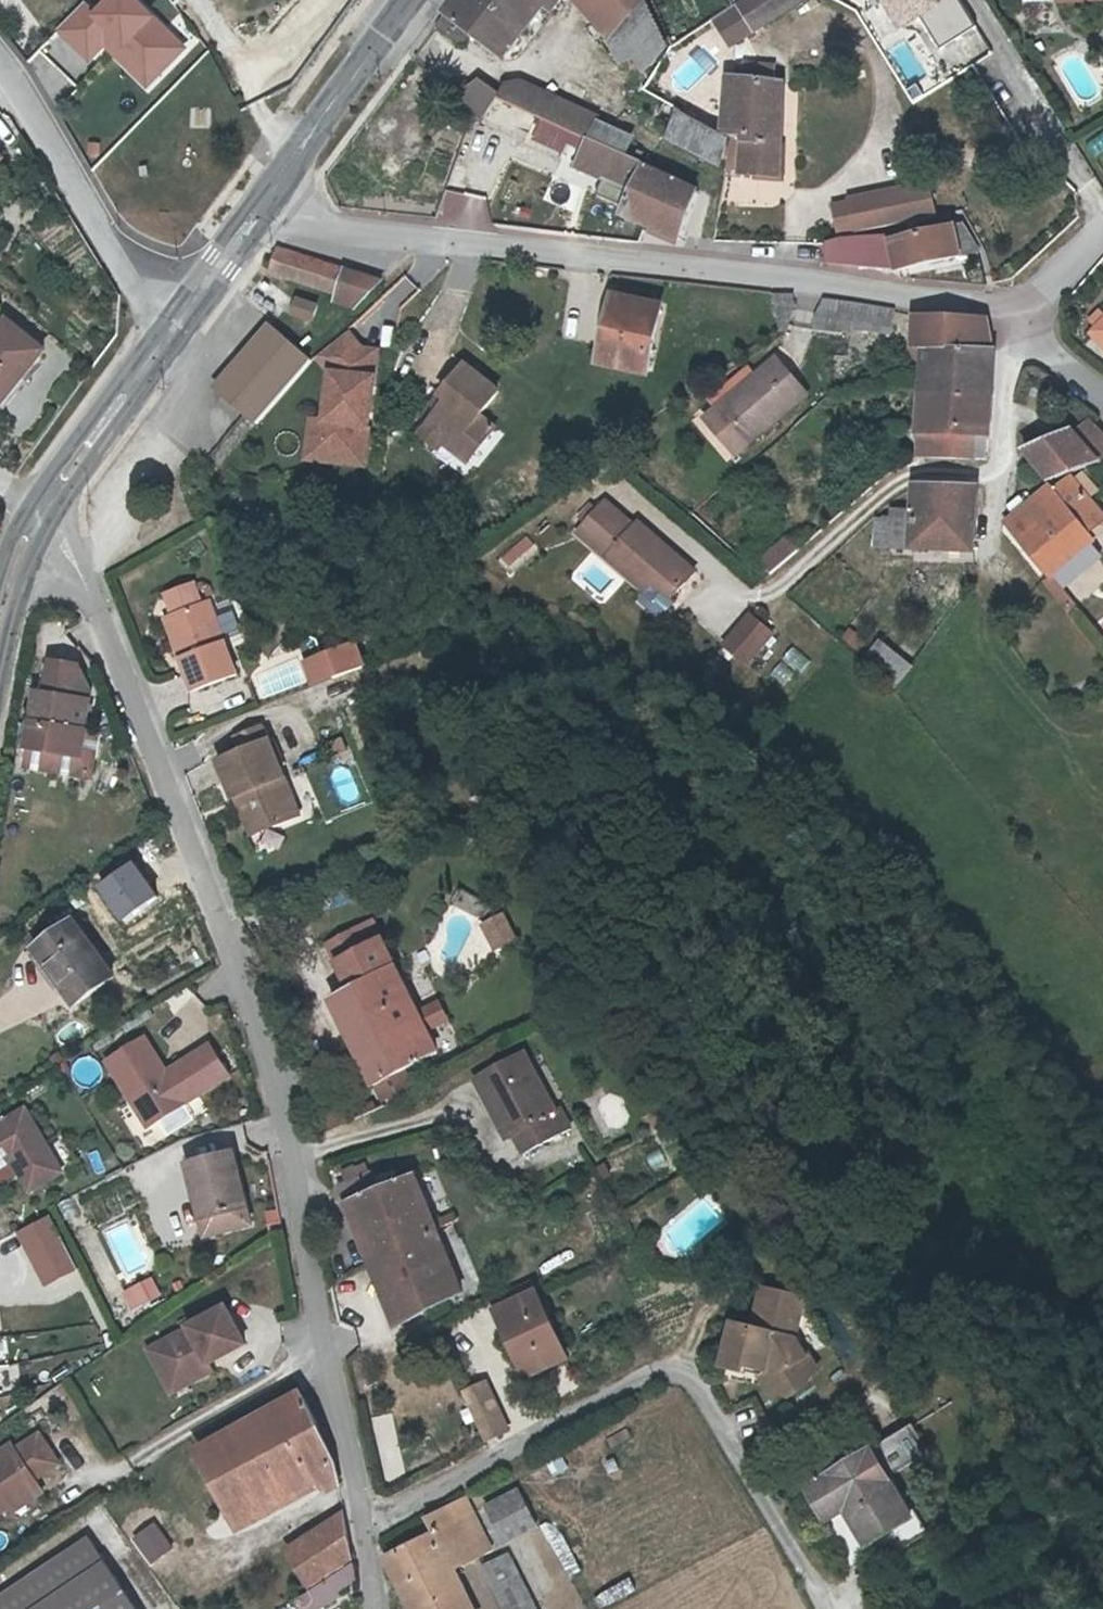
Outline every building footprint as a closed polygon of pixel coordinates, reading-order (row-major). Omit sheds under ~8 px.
[(193,53),(141,0),(117,0),(101,16),(88,3),(58,33),(93,69),(109,54),(150,96),(193,53)] [(438,21),(465,42),(475,30),(508,56),(546,0),(453,0),(438,21)] [(587,0),(577,0),(598,33),(629,70),(657,46),(638,2),(640,0),(639,0),(611,25),(598,3),(592,7),(587,0)] [(592,7),(598,3),(611,25),(639,0),(587,0),(592,7)] [(754,36),(802,0),(752,0),(736,12),(754,36)] [(732,14),(714,23),(735,51),(754,36),(736,12),(732,14)] [(745,84),(774,89),(776,75),(747,70),(745,84)] [(587,138),(597,116),(521,78),(506,81),(499,94),(544,117),(584,137),(587,138)] [(491,112),(499,94),(477,79),(450,97),(475,115),(491,112)] [(729,82),(723,133),(723,136),(746,140),(744,173),(777,178),(783,91),(774,89),(745,84),(729,82)] [(720,164),(723,136),(723,133),(675,109),(666,136),(695,154),(720,164)] [(571,166),(600,179),(613,151),(587,138),(584,137),(571,166)] [(613,151),(600,179),(598,182),(626,197),(629,191),(639,167),(641,165),(613,151)] [(666,181),(639,167),(629,191),(626,197),(619,213),(646,225),(666,181)] [(666,181),(646,225),(676,239),(693,194),(666,181)] [(924,190),(845,208),(852,241),(932,222),(924,190)] [(897,273),(969,256),(947,232),(886,245),(837,245),(822,250),(821,266),(897,273)] [(278,275),(337,294),(346,269),(287,249),(278,275)] [(385,281),(346,269),(337,294),(335,300),(356,308),(385,281)] [(293,303),(288,315),(308,323),(313,309),(293,303)] [(775,336),(784,335),(791,323),(788,303),(771,306),(775,336)] [(604,305),(599,367),(644,373),(650,310),(604,305)] [(817,307),(811,324),(830,328),(886,336),(891,317),(852,311),(817,307)] [(1102,323),(1102,314),(1098,309),(1087,321),(1096,331),(1102,323)] [(254,421),(315,362),(276,322),(216,382),(254,421)] [(1096,331),(1094,332),(1102,341),(1102,323),(1096,331)] [(829,337),(830,328),(811,324),(810,333),(829,337)] [(909,374),(920,374),(922,347),(990,350),(986,331),(968,332),(967,324),(912,328),(909,374)] [(36,357),(0,333),(0,408),(36,357)] [(963,375),(964,349),(922,347),(920,374),(919,387),(919,396),(973,399),(974,399),(975,376),(963,375)] [(348,375),(331,372),(326,421),(323,443),(367,448),(379,351),(362,349),(350,358),(348,375)] [(989,399),(990,350),(964,349),(963,375),(975,376),(974,399),(989,399)] [(779,428),(809,402),(779,367),(748,392),(779,428)] [(463,369),(438,400),(445,405),(436,415),(425,429),(442,443),(439,447),(441,448),(466,468),(494,434),(478,421),(497,397),(463,369)] [(748,392),(724,411),(731,420),(713,434),(736,464),(754,449),(779,428),(748,392)] [(972,428),(973,399),(919,396),(916,457),(971,459),(972,428)] [(974,399),(973,399),(972,428),(988,429),(989,399),(974,399)] [(430,410),(436,415),(445,405),(438,400),(430,410)] [(731,420),(724,411),(706,427),(713,434),(731,420)] [(323,443),(326,421),(311,420),(306,458),(364,466),(367,448),(323,443)] [(1086,427),(1070,441),(1068,438),(1033,455),(1048,484),(1093,470),(1102,460),(1102,443),(1086,427)] [(436,454),(441,448),(439,447),(442,443),(425,429),(417,440),(436,454)] [(1081,478),(1073,484),(1088,503),(1096,495),(1081,478)] [(1098,526),(1102,522),(1102,521),(1088,503),(1073,484),(1071,482),(1052,497),(1048,492),(1005,527),(1038,569),(1082,533),(1085,537),(1098,526)] [(912,532),(973,536),(976,486),(914,483),(914,500),(912,532)] [(888,498),(887,514),(887,541),(912,542),(912,532),(914,500),(888,498)] [(579,541),(645,596),(653,588),(670,603),(694,575),(636,528),(633,532),(605,510),(597,519),(586,532),(579,541)] [(578,526),(586,532),(597,519),(589,513),(578,526)] [(868,539),(887,541),(887,514),(870,513),(868,539)] [(1098,526),(1085,537),(1082,533),(1038,569),(1048,582),(1049,580),(1091,544),(1088,541),(1101,530),(1098,526)] [(973,547),(973,536),(912,532),(912,542),(973,547)] [(761,578),(792,552),(782,539),(748,567),(761,578)] [(1076,612),(1049,580),(1048,582),(1043,586),(1070,617),(1076,612)] [(653,588),(645,596),(664,611),(670,603),(653,588)] [(157,603),(163,619),(192,608),(186,592),(157,603)] [(194,614),(192,608),(163,619),(165,625),(194,614)] [(179,665),(173,667),(185,698),(229,681),(202,611),(194,614),(165,625),(164,626),(179,665)] [(748,618),(722,649),(745,669),(771,637),(748,618)] [(158,628),(173,667),(179,665),(164,626),(158,628)] [(316,665),(305,639),(299,639),(287,644),(300,675),(314,669),(316,665)] [(895,657),(882,645),(866,663),(880,675),(895,657)] [(911,669),(895,657),(880,675),(866,663),(860,670),(892,696),(911,669)] [(77,766),(86,703),(73,680),(47,676),(41,708),(31,707),(27,732),(24,732),(20,760),(77,768),(77,766)] [(234,812),(243,836),(265,826),(268,832),(292,822),(255,730),(225,742),(231,756),(208,766),(224,805),(236,802),(239,809),(234,812)] [(348,741),(332,745),(337,764),(353,760),(348,741)] [(245,842),(268,832),(265,826),(243,836),(245,842)] [(158,875),(147,859),(121,876),(131,893),(158,875)] [(498,956),(523,944),(508,916),(484,929),(498,956)] [(80,926),(43,950),(78,1007),(114,983),(80,926)] [(326,973),(342,965),(352,959),(342,937),(315,950),(326,973)] [(352,959),(342,965),(326,973),(340,1001),(393,975),(380,945),(352,959)] [(393,975),(340,1001),(329,1007),(370,1095),(374,1093),(380,1105),(401,1094),(396,1082),(434,1062),(423,1038),(416,1024),(408,1005),(393,975)] [(436,1013),(416,1024),(423,1038),(444,1029),(436,1013)] [(173,1086),(170,1081),(150,1046),(111,1068),(150,1135),(233,1087),(215,1056),(177,1078),(180,1082),(173,1086)] [(523,1062),(480,1082),(494,1112),(488,1115),(503,1147),(506,1145),(492,1099),(532,1080),(523,1062)] [(177,1078),(170,1081),(173,1086),(180,1082),(177,1078)] [(532,1080),(492,1099),(506,1145),(511,1142),(520,1163),(569,1139),(559,1118),(552,1122),(532,1080)] [(494,1112),(480,1082),(474,1085),(488,1115),(494,1112)] [(600,1102),(615,1124),(628,1115),(614,1093),(600,1102)] [(63,1180),(27,1115),(0,1130),(0,1174),(12,1167),(30,1198),(63,1180)] [(197,1159),(239,1149),(233,1128),(192,1138),(197,1159)] [(250,1220),(236,1167),(192,1178),(205,1232),(209,1249),(254,1237),(250,1220)] [(341,1195),(349,1215),(364,1206),(388,1264),(436,1237),(417,1194),(412,1182),(380,1199),(372,1178),(341,1195)] [(372,1273),(388,1264),(364,1206),(349,1215),(372,1273)] [(398,1291),(383,1301),(396,1334),(462,1296),(436,1237),(388,1264),(398,1291)] [(13,1262),(27,1288),(48,1276),(34,1250),(13,1262)] [(372,1273),(383,1301),(398,1291),(388,1264),(372,1273)] [(157,1278),(124,1291),(132,1311),(165,1297),(157,1278)] [(503,1296),(509,1306),(533,1295),(527,1284),(503,1296)] [(788,1348),(799,1303),(756,1293),(745,1330),(725,1325),(714,1370),(736,1374),(738,1368),(757,1373),(771,1398),(782,1400),(808,1385),(788,1348)] [(533,1295),(497,1313),(527,1376),(563,1358),(533,1295)] [(212,1376),(213,1379),(252,1360),(232,1320),(195,1339),(196,1343),(155,1363),(171,1395),(212,1376)] [(508,1429),(477,1365),(455,1375),(485,1439),(508,1429)] [(217,1387),(213,1379),(212,1376),(171,1395),(177,1407),(217,1387)] [(227,1540),(281,1510),(273,1495),(302,1479),(310,1494),(315,1504),(323,1500),(326,1506),(337,1500),(324,1463),(312,1442),(314,1440),(304,1410),(226,1453),(227,1457),(194,1480),(219,1526),(227,1540)] [(910,1421),(873,1441),(891,1474),(928,1454),(910,1421)] [(869,1446),(824,1470),(842,1504),(863,1541),(887,1527),(898,1546),(925,1531),(909,1504),(904,1508),(869,1446)] [(0,1488),(0,1546),(23,1528),(18,1523),(47,1501),(43,1498),(66,1481),(47,1458),(26,1475),(22,1471),(0,1488)] [(813,1476),(823,1471),(818,1462),(807,1467),(813,1476)] [(822,1516),(842,1504),(824,1470),(823,1471),(813,1476),(803,1481),(822,1516)] [(273,1495),(281,1510),(310,1494),(302,1479),(273,1495)] [(522,1494),(489,1509),(507,1546),(540,1531),(522,1494)] [(466,1496),(453,1502),(480,1559),(493,1553),(466,1496)] [(448,1573),(480,1559),(453,1502),(421,1519),(429,1536),(380,1558),(402,1608),(464,1608),(448,1573)] [(344,1531),(282,1566),(303,1602),(350,1572),(348,1554),(344,1531)] [(112,1605),(79,1558),(89,1551),(88,1550),(0,1603),(0,1608),(115,1608),(112,1605)] [(89,1551),(79,1558),(112,1605),(119,1600),(89,1551)] [(485,1570),(499,1601),(525,1588),(526,1588),(511,1558),(485,1570)] [(608,1607),(639,1591),(633,1580),(602,1596),(608,1607)] [(499,1601),(503,1608),(535,1608),(525,1588),(499,1601)] [(112,1605),(115,1608),(125,1608),(119,1600),(112,1605)]
